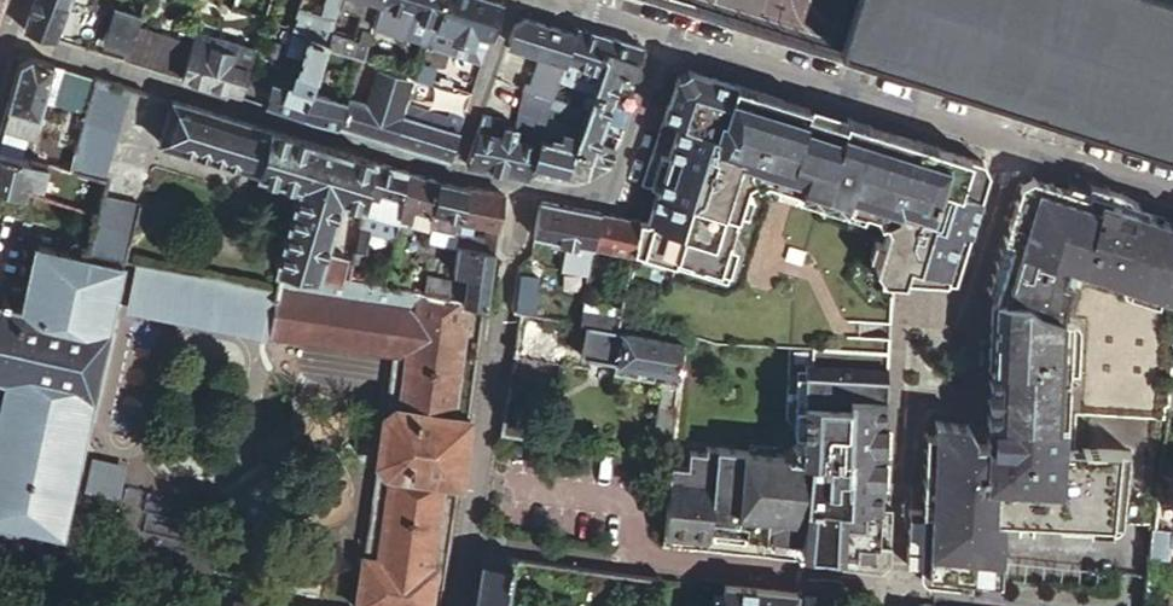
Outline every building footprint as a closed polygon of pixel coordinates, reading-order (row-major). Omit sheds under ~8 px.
[(62,0),(33,0),(23,28),(55,38),(57,33),(68,2),(62,0)] [(68,2),(57,33),(93,44),(104,10),(71,0),(68,0),(68,2)] [(139,16),(165,23),(152,68),(181,77),(195,33),(205,0),(144,0),(139,16)] [(229,7),(264,17),(269,0),(231,0),(229,7)] [(321,13),(297,5),(290,26),(291,26),(306,31),(327,39),(330,30),(340,0),(326,0),(321,13)] [(354,37),(330,30),(327,39),(326,44),(340,49),(361,56),(372,22),(380,0),(366,0),(354,37)] [(372,22),(400,32),(411,0),(380,0),(372,22)] [(400,32),(427,41),(442,0),(411,0),(400,32)] [(427,41),(426,44),(453,53),(458,39),(471,0),(442,0),(427,41)] [(494,0),(471,0),(458,39),(472,43),(475,32),(490,36),(501,2),(494,0)] [(836,11),(840,0),(796,0),(836,11)] [(1167,0),(875,0),(857,58),(1172,154),(1172,2),(1167,0)] [(127,50),(139,16),(112,8),(101,42),(127,50)] [(165,23),(139,16),(127,50),(124,59),(152,68),(165,23)] [(565,59),(574,32),(525,16),(512,22),(506,42),(540,52),(565,59)] [(306,31),(291,26),(283,51),(292,54),(298,56),(306,31)] [(596,80),(611,36),(576,26),(574,32),(565,59),(577,63),(574,73),(588,78),(596,80)] [(247,69),(239,95),(239,97),(301,117),(310,92),(320,60),(326,44),(327,39),(306,31),(298,56),(292,54),(288,69),(294,71),(289,87),(265,80),(267,73),(248,67),(247,69)] [(481,61),(490,36),(475,32),(472,43),(467,56),(481,61)] [(181,77),(239,95),(247,69),(230,63),(236,45),(195,33),(181,77)] [(641,45),(611,36),(596,80),(591,94),(590,97),(611,103),(628,108),(633,91),(627,89),(641,45)] [(326,44),(320,60),(335,64),(340,49),(326,44)] [(561,68),(565,59),(540,52),(527,93),(534,95),(535,92),(551,97),(554,88),(561,68)] [(18,62),(0,124),(32,134),(52,64),(29,57),(18,62)] [(577,63),(565,59),(561,68),(574,73),(577,63)] [(84,112),(94,77),(61,66),(50,101),(84,112)] [(345,100),(338,126),(392,142),(402,115),(398,113),(408,79),(376,69),(365,103),(347,97),(345,100)] [(884,279),(893,281),(957,286),(990,172),(985,161),(914,140),(847,119),(845,125),(809,114),(810,108),(737,84),(690,69),(678,75),(662,122),(679,127),(647,222),(638,221),(632,253),(674,265),(675,260),(729,277),(737,252),(726,249),(747,184),(754,179),(757,184),(766,180),(872,212),(877,221),(881,218),(886,225),(875,266),(884,279)] [(102,178),(129,87),(95,76),(94,77),(84,112),(84,114),(79,130),(73,151),(68,168),(102,178)] [(430,78),(428,84),(431,85),(436,87),(437,80),(430,78)] [(591,94),(596,80),(588,78),(583,92),(591,94)] [(428,84),(415,79),(411,89),(428,94),(431,85),(428,84)] [(590,97),(591,94),(583,92),(568,87),(566,92),(554,88),(551,97),(579,104),(581,99),(589,100),(590,97)] [(310,92),(301,117),(337,129),(338,126),(345,100),(310,92)] [(534,95),(527,93),(523,92),(513,125),(516,126),(514,137),(537,142),(545,117),(548,106),(551,97),(535,92),(534,95)] [(551,97),(548,106),(576,113),(579,104),(551,97)] [(611,103),(590,97),(589,100),(587,106),(580,124),(601,130),(606,132),(612,134),(619,136),(622,126),(605,120),(607,114),(611,103)] [(272,266),(275,267),(337,278),(345,254),(323,248),(340,197),(363,203),(372,161),(172,99),(158,143),(296,185),(272,266)] [(624,119),(628,108),(611,103),(607,114),(624,119)] [(402,115),(392,142),(450,159),(466,108),(454,105),(449,118),(405,105),(402,115)] [(71,127),(79,130),(84,114),(76,112),(71,127)] [(505,119),(482,114),(477,128),(501,134),(504,123),(505,119)] [(537,142),(531,165),(564,173),(570,155),(580,126),(545,117),(537,142)] [(527,177),(531,165),(537,142),(514,137),(516,126),(513,125),(504,123),(501,134),(477,128),(466,164),(527,177)] [(0,124),(0,147),(26,155),(32,134),(0,124)] [(570,155),(610,164),(615,147),(597,141),(599,137),(601,130),(580,124),(580,126),(570,155)] [(599,137),(617,142),(619,136),(612,134),(606,132),(601,130),(599,137)] [(50,162),(68,168),(73,151),(55,145),(50,162)] [(19,189),(23,179),(40,183),(47,162),(26,155),(0,147),(0,183),(19,189)] [(570,155),(564,173),(587,179),(609,167),(610,164),(570,155)] [(372,161),(363,203),(361,211),(397,220),(407,171),(372,161)] [(438,181),(407,171),(397,220),(396,223),(428,230),(438,181)] [(997,579),(1004,515),(1122,527),(1129,454),(1062,447),(1064,420),(1054,419),(1060,313),(1075,266),(1172,297),(1172,221),(1110,201),(1032,177),(1021,182),(989,288),(994,301),(992,339),(986,442),(982,442),(975,441),(975,436),(965,424),(936,421),(935,434),(926,433),(919,510),(907,509),(903,560),(911,570),(997,579)] [(462,219),(467,186),(438,181),(428,230),(425,242),(456,248),(457,242),(460,231),(462,219)] [(463,243),(495,249),(504,193),(467,186),(462,219),(487,225),(485,236),(465,232),(463,243)] [(102,195),(86,252),(124,259),(140,203),(102,195)] [(539,201),(534,235),(549,238),(548,246),(564,249),(573,208),(539,201)] [(602,213),(573,208),(564,249),(560,267),(588,273),(594,245),(602,213)] [(638,221),(602,213),(594,245),(632,253),(638,221)] [(357,227),(346,280),(361,282),(364,269),(367,257),(364,256),(370,229),(357,227)] [(468,301),(487,304),(495,249),(463,243),(457,242),(456,248),(452,271),(466,273),(463,288),(462,300),(468,301)] [(2,378),(0,388),(0,517),(54,529),(60,530),(121,265),(32,245),(17,306),(0,302),(0,377),(2,378)] [(182,320),(192,272),(138,262),(129,310),(182,320)] [(405,268),(401,289),(415,291),(420,263),(413,262),(411,269),(405,268)] [(386,272),(383,286),(401,289),(405,268),(387,266),(386,272)] [(459,483),(469,418),(452,415),(468,301),(462,300),(454,298),(448,297),(423,293),(415,291),(401,289),(383,286),(361,282),(346,280),(337,278),(275,267),(269,287),(275,288),(267,337),(392,355),(406,357),(398,406),(383,418),(377,458),(389,474),(377,557),(362,555),(354,605),(429,605),(435,566),(429,565),(442,481),(459,483)] [(364,269),(361,282),(383,286),(386,272),(364,269)] [(236,331),(246,283),(192,272),(182,320),(236,331)] [(423,293),(448,297),(450,286),(451,278),(427,273),(423,293)] [(516,306),(521,307),(526,276),(520,276),(516,306)] [(526,276),(521,307),(534,309),(537,277),(526,276)] [(275,288),(269,287),(246,283),(236,331),(267,337),(275,288)] [(448,297),(454,298),(456,287),(450,286),(448,297)] [(454,298),(462,300),(463,288),(456,287),(454,298)] [(585,322),(616,327),(621,306),(582,299),(579,321),(585,322)] [(562,318),(521,311),(514,352),(555,360),(562,318)] [(670,445),(681,340),(616,327),(585,322),(579,353),(616,360),(663,369),(661,384),(651,442),(670,445)] [(392,355),(383,418),(398,406),(406,357),(392,355)] [(613,375),(661,384),(663,369),(616,360),(613,375)] [(668,462),(659,545),(875,567),(886,559),(889,507),(876,506),(885,371),(810,366),(804,457),(689,446),(687,463),(668,462)] [(507,406),(503,433),(516,435),(518,425),(520,408),(507,406)] [(516,435),(545,440),(547,431),(518,425),(516,435)] [(377,458),(362,555),(377,557),(389,474),(377,458)] [(1159,472),(1156,499),(1169,501),(1172,477),(1172,473),(1159,472)] [(232,515),(240,517),(243,498),(233,506),(232,515)] [(0,563),(24,568),(48,557),(50,548),(54,529),(0,517),(0,563)] [(1153,528),(1150,556),(1167,558),(1170,545),(1172,546),(1172,531),(1153,528)] [(514,567),(479,561),(473,605),(506,605),(514,567)] [(720,585),(718,605),(794,605),(783,592),(720,585)] [(796,593),(783,592),(794,605),(796,593)] [(234,596),(232,605),(292,605),(234,596)]
